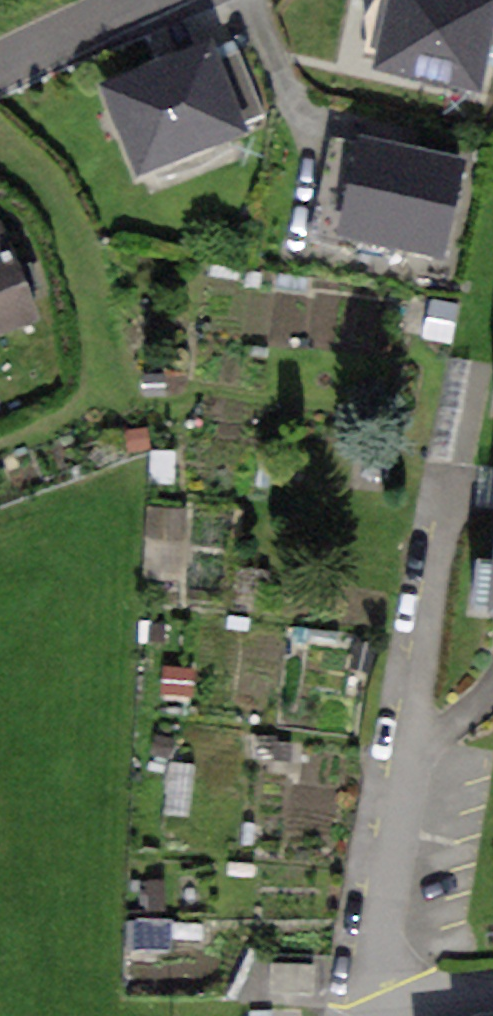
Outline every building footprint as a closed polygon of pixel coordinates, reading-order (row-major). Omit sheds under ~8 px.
[(373,65),(476,90),(492,19),(492,0),(388,0),(373,65)] [(209,36),(99,82),(139,176),(249,130),(245,121),(214,47),(209,36)] [(234,39),(214,47),(245,121),(265,113),(234,39)] [(464,159),(360,134),(337,228),(442,253),(464,159)] [(0,219),(0,331),(40,315),(2,218),(0,219)] [(312,964),(272,963),(272,991),(312,992),(312,964)]
